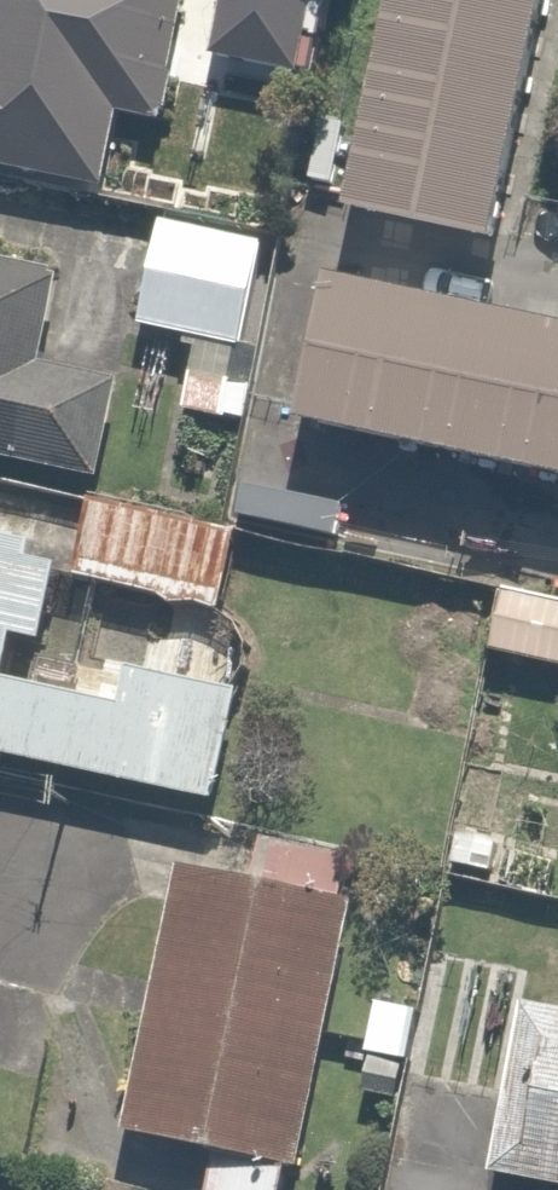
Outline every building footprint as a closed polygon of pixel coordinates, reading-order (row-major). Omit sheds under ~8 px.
[(121,199),(138,121),(181,130),(210,0),(0,0),(0,172),(121,199)] [(226,33),(344,57),(355,0),(233,0),(226,33)] [(381,227),(528,259),(557,122),(557,0),(431,0),(381,227)] [(292,251),(175,227),(153,335),(205,346),(270,359),(292,251)] [(120,490),(145,383),(75,366),(92,295),(0,274),(0,462),(120,490)] [(329,285),(299,428),(557,483),(557,334),(329,285)] [(270,359),(205,346),(191,415),(255,429),(270,359)] [(363,502),(249,476),(239,520),(353,547),(363,502)] [(249,534),(100,508),(86,588),(235,614),(249,534)] [(0,560),(0,768),(239,814),(262,694),(67,656),(82,577),(0,560)] [(516,592),(502,658),(557,670),(557,601),(516,592)] [(366,863),(275,845),(265,898),(193,884),(144,1141),(226,1157),(220,1189),(303,1189),(366,863)] [(430,1018),(384,1009),(369,1088),(415,1097),(430,1018)] [(540,1019),(508,1189),(509,1189),(557,1189),(557,1022),(540,1019)]
